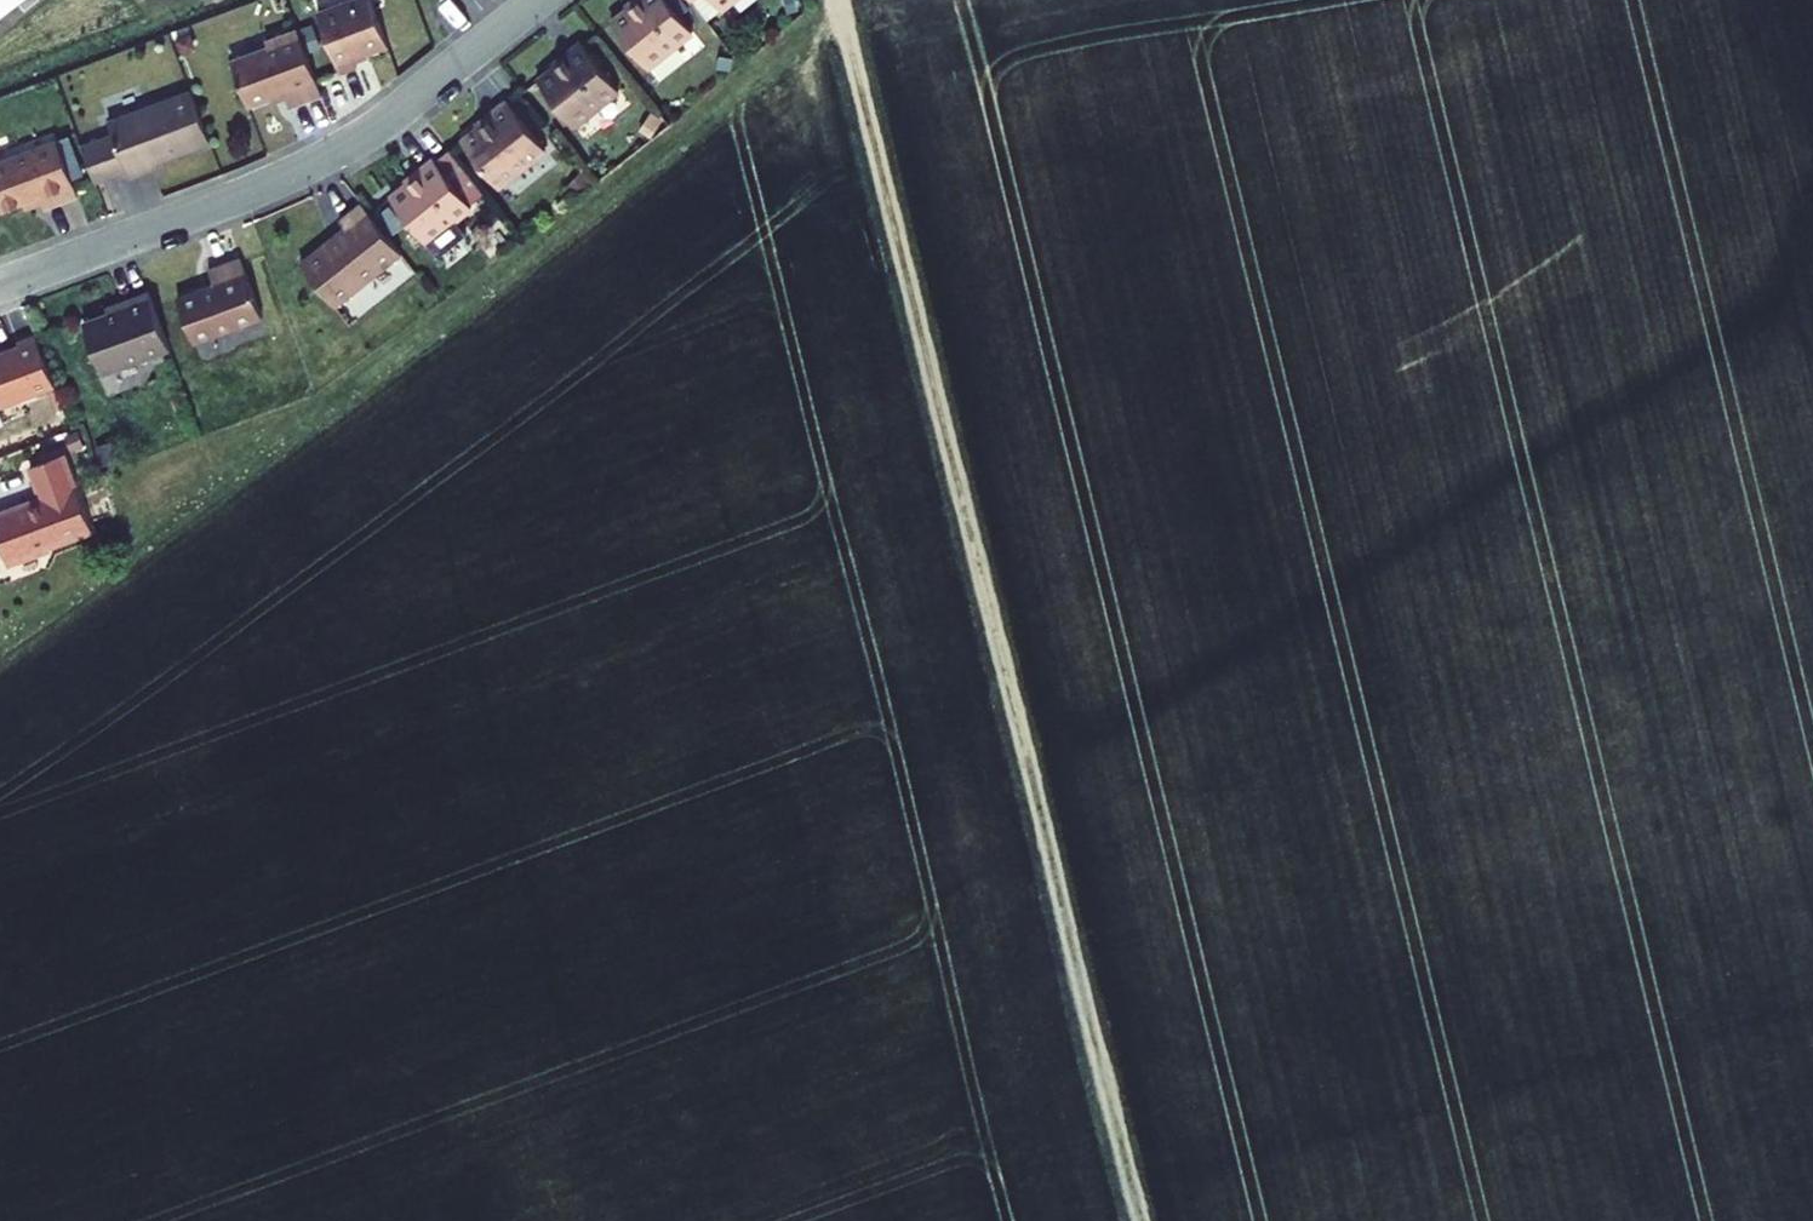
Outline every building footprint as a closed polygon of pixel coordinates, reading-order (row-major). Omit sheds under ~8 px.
[(18,0),(0,0),(0,14),(18,0)] [(371,0),(351,0),(318,13),(340,72),(358,66),(355,58),(388,45),(371,0)] [(648,67),(693,31),(668,0),(640,0),(612,22),(648,67)] [(640,0),(631,0),(625,5),(628,9),(640,0)] [(714,15),(721,10),(713,0),(702,0),(714,15)] [(733,0),(713,0),(721,10),(733,0)] [(232,60),(249,106),(270,98),(284,92),(287,99),(290,107),(322,94),(298,29),(267,41),(269,46),(264,48),(232,60)] [(566,58),(539,80),(548,92),(571,121),(574,125),(619,90),(580,40),(563,54),(566,58)] [(357,63),(370,58),(368,53),(355,58),(357,63)] [(566,58),(563,54),(551,63),(555,67),(566,58)] [(192,92),(109,123),(114,136),(83,147),(96,181),(127,170),(130,177),(154,168),(152,163),(210,141),(192,92)] [(272,104),(287,99),(284,92),(270,98),(272,104)] [(548,92),(542,97),(565,126),(571,121),(548,92)] [(487,115),(491,120),(479,129),(463,142),(499,188),(547,150),(507,100),(487,115)] [(491,120),(487,115),(476,125),(479,129),(491,120)] [(78,196),(57,139),(0,160),(0,211),(1,212),(24,203),(41,197),(43,204),(45,208),(78,196)] [(415,171),(419,175),(391,197),(438,257),(467,235),(456,220),(472,207),(470,204),(484,193),(451,151),(437,162),(433,157),(415,171)] [(419,175),(415,171),(404,180),(407,184),(419,175)] [(41,197),(24,203),(27,210),(43,204),(41,197)] [(301,263),(336,306),(402,253),(362,203),(341,220),(346,227),(301,263)] [(179,297),(196,343),(264,317),(241,258),(210,270),(215,284),(179,297)] [(171,348),(150,292),(122,302),(124,308),(85,322),(104,373),(171,348)] [(124,308),(122,302),(106,308),(108,313),(124,308)] [(0,354),(0,406),(55,385),(36,334),(18,341),(20,346),(0,354)] [(55,385),(48,388),(57,410),(64,408),(55,385)] [(0,513),(0,542),(9,565),(52,549),(51,546),(93,530),(64,453),(30,466),(42,497),(0,513)]
